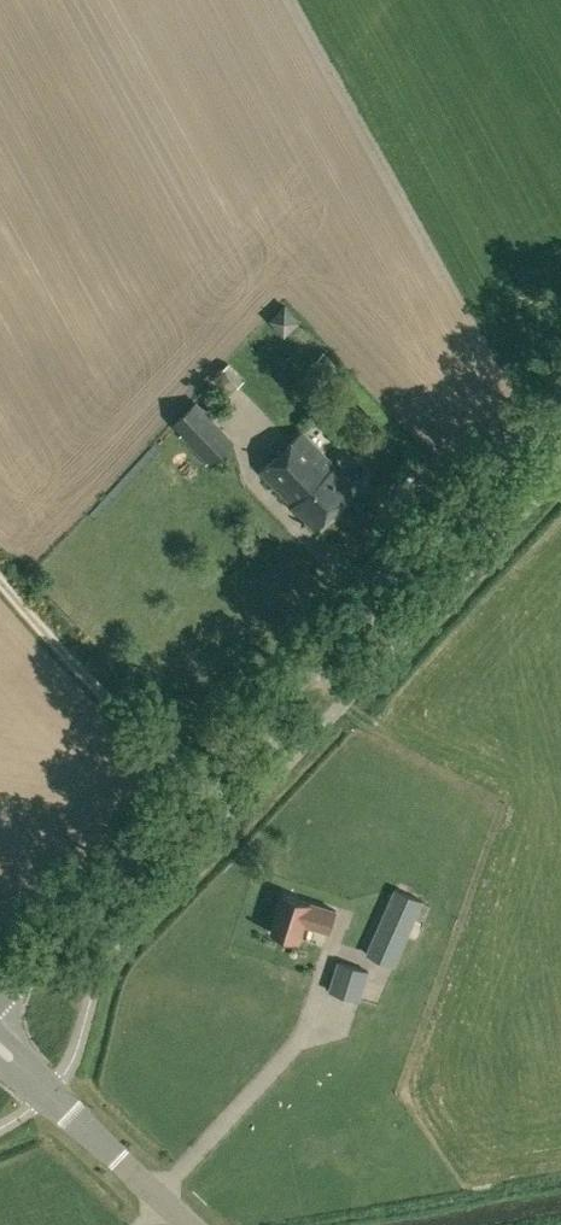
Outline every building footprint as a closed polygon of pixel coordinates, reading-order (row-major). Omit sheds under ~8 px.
[(285,335),(301,320),(286,305),(271,319),(285,335)] [(327,375),(337,365),(324,351),(314,361),(327,375)] [(245,379),(228,363),(223,368),(239,384),(245,379)] [(209,461),(212,464),(236,443),(199,400),(176,421),(184,431),(180,435),(206,463),(209,461)] [(262,471),(315,527),(358,487),(305,431),(262,471)] [(367,953),(397,966),(426,901),(396,886),(367,953)] [(272,931),(299,940),(305,921),(330,929),(336,909),(311,902),(311,901),(284,892),(272,931)] [(331,989),(360,998),(369,969),(340,960),(331,989)]
